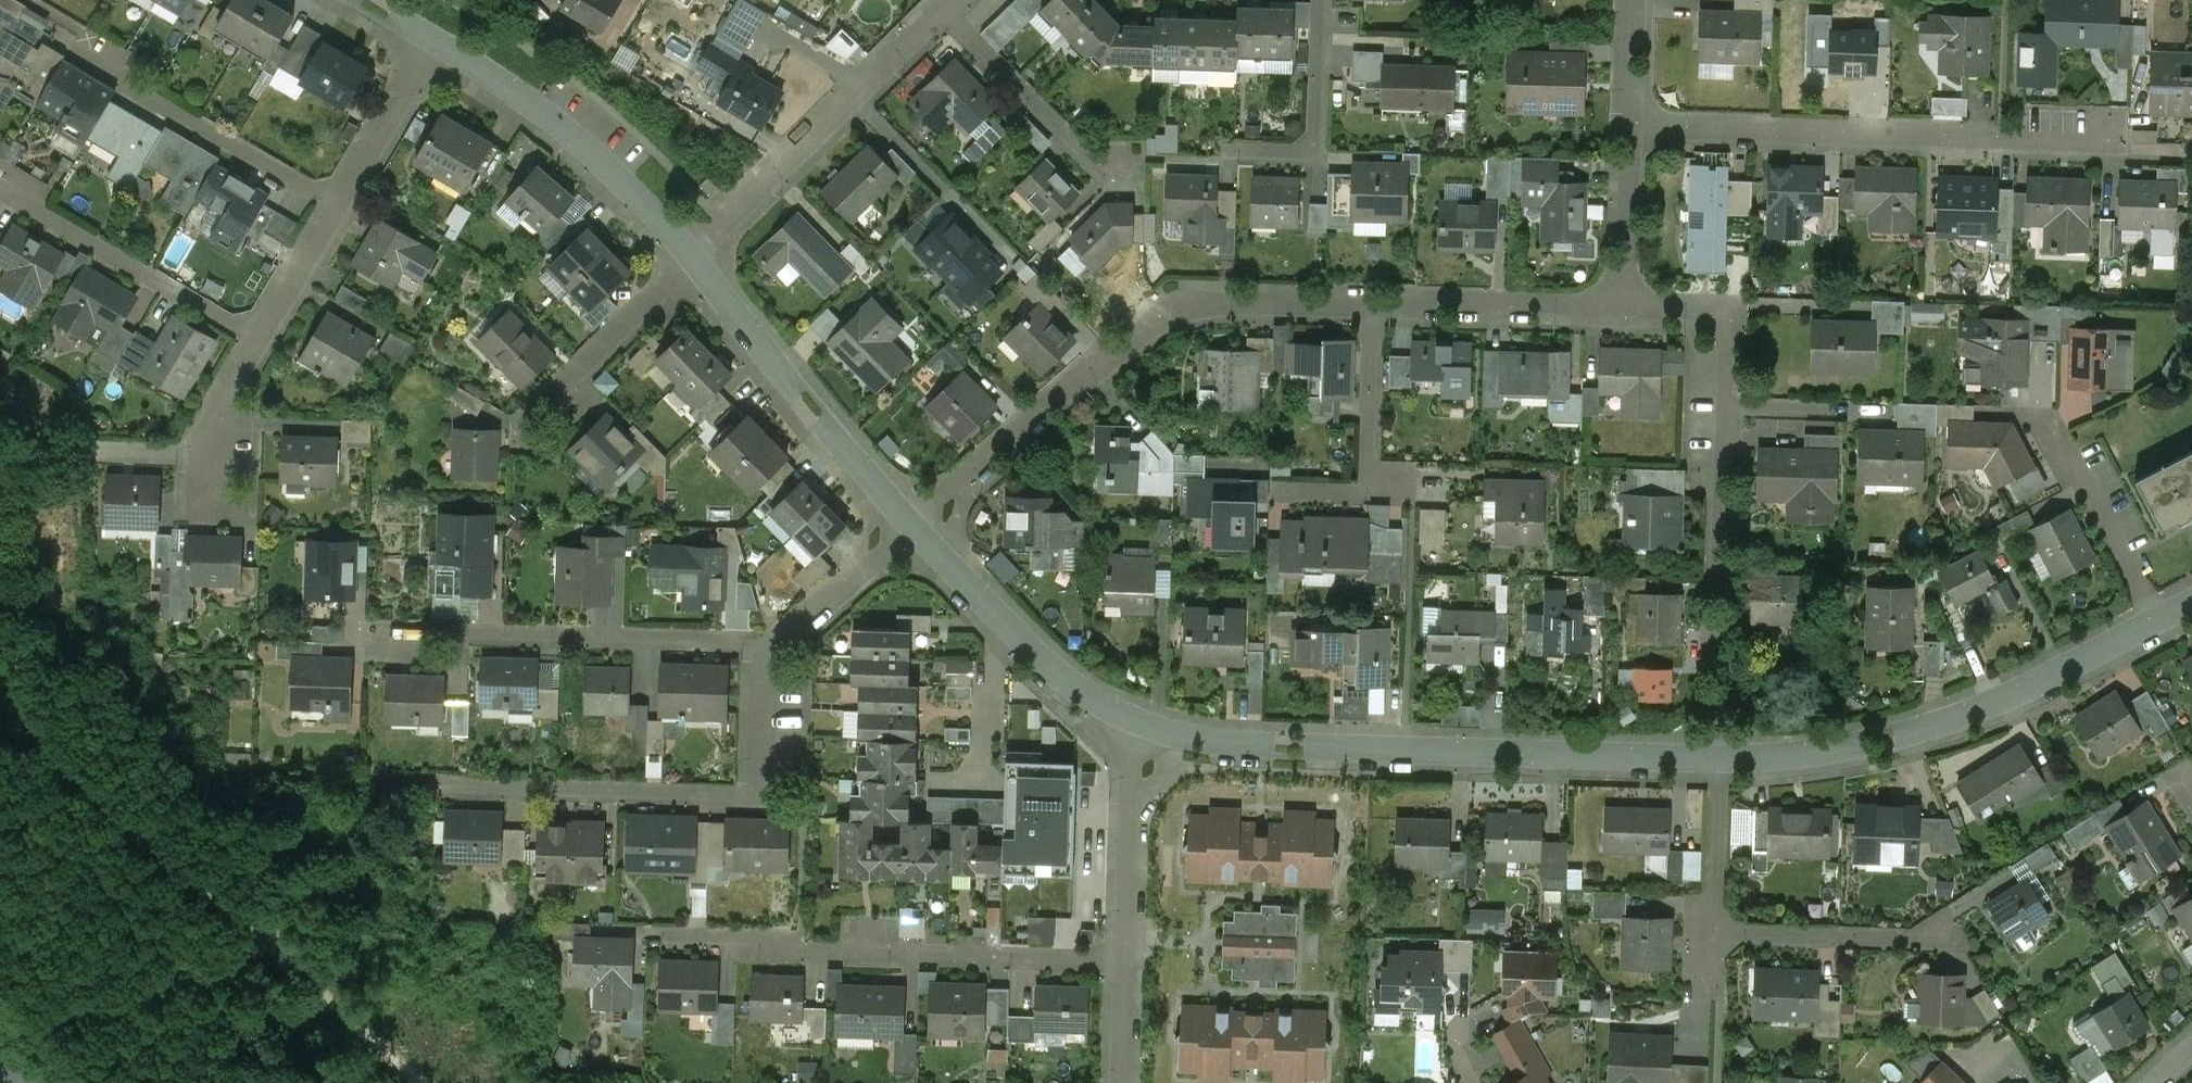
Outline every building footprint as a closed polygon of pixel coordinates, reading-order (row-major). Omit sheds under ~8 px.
[(17,0),(0,0),(0,5),(21,17),(28,6),(17,0)] [(181,10),(183,11),(189,0),(164,0),(181,10)] [(202,0),(189,0),(183,11),(181,10),(174,23),(191,33),(208,4),(202,0)] [(266,0),(233,0),(226,12),(218,25),(219,26),(245,41),(268,1),(266,0)] [(562,7),(603,31),(621,0),(566,0),(562,7)] [(713,45),(739,60),(767,13),(745,0),(739,0),(713,45)] [(1017,0),(1015,0),(1007,7),(1025,25),(1034,17),(1017,0)] [(1035,0),(1017,0),(1034,17),(1041,9),(1043,8),(1035,0)] [(1041,9),(1064,33),(1096,1),(1096,0),(1051,0),(1043,8),(1041,9)] [(1734,13),(1760,14),(1760,15),(1773,15),(1774,0),(1734,0),(1734,13)] [(2048,12),(2047,35),(2046,35),(2046,40),(2049,40),(2049,42),(2056,42),(2055,44),(2079,45),(2084,45),(2084,43),(2117,44),(2117,25),(2118,1),(2088,0),(2048,0),(2048,12)] [(268,1),(245,41),(269,55),(271,56),(278,43),(294,17),(268,1)] [(1120,24),(1096,1),(1064,33),(1086,56),(1091,51),(1120,24)] [(0,5),(0,40),(2,41),(5,36),(8,38),(21,17),(0,5)] [(215,5),(199,31),(212,39),(219,26),(218,25),(226,12),(215,5)] [(1007,7),(999,16),(1016,34),(1025,25),(1007,7)] [(1266,7),(1239,7),(1238,20),(1237,54),(1265,55),(1266,7)] [(1294,8),(1266,7),(1265,55),(1293,56),(1294,8)] [(1734,13),(1701,12),(1700,59),(1758,61),(1760,15),(1760,14),(1734,13)] [(792,13),(788,24),(815,34),(819,23),(792,13)] [(1852,31),(1831,30),(1831,15),(1809,15),(1808,65),(1828,66),(1828,73),(1876,74),(1877,46),(1873,46),(1874,30),(1852,29),(1852,31)] [(1016,34),(999,16),(990,25),(1008,43),(1016,34)] [(1988,17),(1943,16),(1943,17),(1928,17),(1927,47),(1948,47),(1947,73),(1986,75),(1988,17)] [(1183,18),(1155,17),(1155,26),(1154,65),(1181,66),(1183,18)] [(1210,19),(1183,18),(1181,66),(1209,66),(1210,19)] [(1890,18),(1874,18),(1874,30),(1873,46),(1877,46),(1889,47),(1890,18)] [(1238,20),(1210,19),(1209,66),(1237,67),(1237,54),(1238,20)] [(327,37),(305,24),(291,47),(303,54),(313,60),(323,43),(323,44),(327,37)] [(1155,26),(1120,24),(1091,51),(1102,63),(1154,65),(1155,26)] [(1008,43),(990,25),(981,34),(998,52),(1008,43)] [(2134,25),(2117,25),(2117,44),(2116,68),(2132,69),(2133,55),(2134,25)] [(2147,25),(2134,25),(2133,55),(2146,55),(2147,25)] [(843,59),(860,44),(845,26),(828,41),(843,59)] [(2055,44),(2056,42),(2049,42),(2049,40),(2046,40),(2046,35),(2021,34),(2021,36),(2022,36),(2021,82),(2020,82),(2020,84),(2054,85),(2055,44)] [(5,36),(2,41),(0,44),(0,98),(6,101),(13,90),(37,104),(38,102),(62,62),(64,58),(45,47),(41,54),(32,49),(31,52),(8,38),(5,36)] [(1589,42),(1550,40),(1550,56),(1584,57),(1584,58),(1589,58),(1589,42)] [(278,43),(271,56),(269,55),(261,68),(274,76),(290,50),(278,43)] [(323,44),(323,43),(313,60),(303,54),(291,73),(347,106),(368,70),(323,44)] [(713,45),(711,44),(697,66),(728,84),(719,101),(763,127),(783,93),(751,74),(754,69),(739,60),(713,45)] [(1550,56),(1511,55),(1510,75),(1523,76),(1523,89),(1518,89),(1517,109),(1583,111),(1584,58),(1584,57),(1550,56)] [(2186,58),(2153,57),(2152,109),(2172,109),(2172,108),(2184,109),(2186,58)] [(86,76),(62,62),(38,102),(66,118),(59,129),(85,144),(89,138),(111,101),(116,91),(87,74),(86,76)] [(967,74),(955,62),(927,89),(927,90),(912,105),(932,126),(948,111),(965,128),(978,116),(981,119),(994,106),(965,76),(967,74)] [(1453,69),(1383,67),(1382,102),(1420,103),(1420,108),(1452,109),(1453,69)] [(1380,68),(1357,68),(1356,80),(1379,80),(1380,68)] [(1967,99),(1932,97),(1931,115),(1967,116),(1967,99)] [(164,132),(111,101),(89,138),(121,156),(109,176),(130,189),(146,163),(164,132)] [(491,144),(442,115),(416,160),(465,189),(476,170),(491,145),(491,144)] [(1149,151),(1180,149),(1178,121),(1166,122),(1166,134),(1148,134),(1149,151)] [(997,123),(970,148),(979,159),(1007,132),(997,123)] [(195,146),(165,129),(164,132),(146,163),(174,179),(162,199),(187,213),(217,163),(218,160),(195,147),(195,146)] [(2135,135),(2135,153),(2156,153),(2157,135),(2135,135)] [(869,144),(821,191),(851,222),(898,177),(899,175),(882,158),(869,144)] [(507,154),(491,145),(476,170),(492,180),(507,154)] [(706,153),(695,147),(687,160),(698,166),(706,153)] [(916,173),(892,149),(882,158),(899,175),(898,177),(905,184),(916,173)] [(1512,156),(1487,156),(1486,203),(1495,204),(1495,198),(1510,198),(1512,156)] [(1556,158),(1524,157),(1523,199),(1545,199),(1545,182),(1548,182),(1548,174),(1555,174),(1556,158)] [(1744,160),(1736,159),(1736,172),(1743,172),(1744,160)] [(1046,160),(1020,184),(1039,203),(1036,206),(1050,220),(1051,221),(1054,218),(1079,193),(1046,160)] [(270,194),(217,163),(196,198),(224,215),(210,238),(236,253),(247,233),(265,204),(270,194)] [(1709,165),(1690,164),(1690,165),(1691,165),(1688,271),(1687,271),(1687,272),(1706,273),(1707,268),(1713,268),(1713,273),(1725,273),(1727,214),(1728,181),(1729,165),(1716,165),(1716,169),(1709,169),(1709,165)] [(1407,166),(1354,165),(1354,187),(1353,217),(1354,218),(1406,219),(1407,166)] [(1821,168),(1771,167),(1769,211),(1771,211),(1770,232),(1799,233),(1799,211),(1817,212),(1820,212),(1820,196),(1821,168)] [(574,200),(536,168),(509,198),(526,214),(545,230),(547,232),(561,215),(574,200)] [(2189,169),(2157,168),(2157,183),(2175,184),(2175,192),(2188,192),(2189,169)] [(1914,171),(1858,169),(1857,178),(1856,209),(1881,210),(1880,226),(1912,227),(1914,171)] [(1217,178),(1167,176),(1165,216),(1188,217),(1188,239),(1222,240),(1222,227),(1213,227),(1214,218),(1216,218),(1217,190),(1217,178)] [(1857,178),(1839,177),(1839,196),(1838,209),(1856,209),(1857,178)] [(1996,180),(1940,178),(1938,234),(1953,234),(1953,228),(1995,230),(1996,189),(1996,180)] [(1298,180),(1254,179),(1253,224),(1296,225),(1298,180)] [(2059,180),(2029,179),(2028,193),(2027,223),(2028,223),(2046,224),(2046,249),(2066,250),(2067,243),(2086,244),(2088,183),(2059,182),(2059,180)] [(1448,181),(1447,198),(1473,199),(1473,182),(1448,181)] [(1752,182),(1728,181),(1727,214),(1751,215),(1752,182)] [(1548,182),(1545,182),(1545,199),(1544,239),(1583,240),(1584,204),(1582,204),(1582,183),(1548,182)] [(2157,183),(2121,182),(2119,220),(2139,221),(2139,227),(2174,228),(2175,192),(2175,184),(2157,183)] [(1354,187),(1328,186),(1327,204),(1327,227),(1354,228),(1354,218),(1353,217),(1354,187)] [(2014,189),(1996,189),(1995,230),(2012,230),(2013,227),(2014,192),(2014,189)] [(1237,191),(1217,190),(1216,218),(1214,218),(1213,227),(1222,227),(1236,228),(1237,191)] [(2028,193),(2014,192),(2013,227),(2029,227),(2028,223),(2027,223),(2028,193)] [(1839,196),(1820,196),(1820,212),(1817,212),(1816,234),(1838,235),(1838,209),(1839,196)] [(509,198),(498,211),(515,226),(526,214),(509,198)] [(1486,203),(1441,202),(1439,245),(1475,246),(1475,249),(1493,249),(1495,204),(1486,203)] [(1327,204),(1310,203),(1309,232),(1326,232),(1327,227),(1327,204)] [(265,204),(247,233),(259,240),(264,231),(276,210),(265,204)] [(1108,209),(1101,209),(1072,238),(1080,246),(1081,253),(1095,268),(1122,243),(1131,243),(1131,213),(1131,204),(1112,204),(1108,209)] [(287,217),(276,210),(264,231),(275,237),(287,217)] [(1145,212),(1131,213),(1131,243),(1144,243),(1145,212)] [(561,215),(547,232),(545,230),(540,236),(551,246),(564,234),(573,225),(561,215)] [(573,225),(564,234),(574,244),(588,230),(589,231),(594,226),(583,215),(573,225)] [(798,215),(757,256),(774,273),(789,257),(826,294),(852,269),(798,215)] [(988,253),(952,216),(923,244),(937,258),(933,262),(955,284),(988,253)] [(297,223),(287,217),(275,237),(285,243),(297,223)] [(1050,220),(1028,242),(1039,252),(1064,228),(1054,218),(1051,221),(1050,220)] [(418,241),(381,219),(355,264),(391,286),(404,264),(425,276),(437,255),(417,243),(418,241)] [(2114,219),(2100,219),(2099,255),(2113,256),(2114,219)] [(15,225),(9,235),(0,250),(0,262),(19,274),(8,292),(33,306),(63,254),(15,225)] [(0,230),(0,250),(9,235),(0,230)] [(574,244),(551,266),(571,287),(608,251),(589,231),(588,230),(574,244)] [(1027,264),(1002,238),(991,248),(1016,275),(1027,264)] [(608,251),(571,287),(591,307),(592,308),(606,294),(629,272),(608,251)] [(136,296),(86,267),(66,302),(66,303),(57,319),(79,333),(89,316),(109,328),(115,332),(120,324),(136,296)] [(370,300),(343,284),(336,297),(362,313),(370,300)] [(606,294),(592,308),(591,307),(580,317),(593,331),(618,307),(606,294)] [(845,324),(829,340),(829,341),(879,391),(910,361),(879,330),(893,316),(875,298),(861,311),(859,310),(845,324)] [(1905,301),(1872,300),(1871,318),(1881,319),(1881,324),(1904,325),(1905,301)] [(1912,301),(1912,320),(1946,320),(1946,301),(1912,301)] [(2061,306),(2025,305),(2025,322),(2026,322),(2025,340),(2060,341),(2061,319),(2061,306)] [(828,307),(810,326),(827,343),(829,341),(829,340),(845,324),(828,307)] [(1042,309),(1030,321),(1027,318),(1011,333),(1024,347),(1021,351),(1042,372),(1073,341),(1042,309)] [(540,343),(509,311),(479,340),(523,386),(555,355),(541,342),(540,343)] [(347,324),(327,312),(306,348),(318,355),(312,365),(335,378),(345,362),(357,370),(376,337),(349,321),(347,324)] [(2075,320),(2061,319),(2060,341),(2060,343),(2073,344),(2073,330),(2075,330),(2075,320)] [(213,342),(176,320),(162,344),(146,371),(153,375),(184,392),(213,342)] [(2025,322),(1986,321),(1986,325),(1961,324),(1961,347),(1985,356),(1985,382),(2024,383),(2025,340),(2026,322),(2025,322)] [(1872,324),(1813,323),(1812,368),(1837,369),(1836,371),(1871,372),(1872,324)] [(115,332),(109,328),(97,349),(118,362),(135,333),(120,324),(115,332)] [(2075,330),(2073,330),(2073,344),(2072,386),(2109,387),(2109,386),(2110,331),(2110,327),(2093,326),(2093,330),(2075,330)] [(162,344),(137,330),(135,333),(118,362),(150,380),(153,375),(146,371),(162,344)] [(667,349),(657,358),(658,359),(680,381),(709,353),(687,330),(667,349)] [(416,345),(391,331),(380,350),(405,364),(416,345)] [(2131,332),(2110,331),(2109,386),(2124,387),(2130,382),(2131,332)] [(654,336),(629,361),(643,374),(658,359),(657,358),(667,349),(654,336)] [(1259,350),(1199,349),(1198,380),(1200,380),(1200,376),(1218,377),(1217,390),(1214,390),(1214,389),(1211,389),(1211,394),(1216,394),(1216,408),(1258,409),(1260,371),(1273,371),(1273,345),(1274,338),(1272,338),(1272,346),(1259,346),(1259,350)] [(968,360),(949,340),(938,352),(957,371),(968,360)] [(1323,344),(1290,343),(1290,345),(1289,372),(1322,373),(1321,396),(1335,397),(1335,398),(1346,398),(1347,351),(1345,351),(1345,340),(1323,340),(1323,344)] [(1471,344),(1413,342),(1412,357),(1412,378),(1443,379),(1443,395),(1470,396),(1471,344)] [(1290,345),(1273,345),(1273,371),(1289,372),(1290,345)] [(1570,351),(1484,349),(1484,355),(1500,356),(1499,391),(1548,392),(1548,398),(1569,398),(1570,393),(1570,351)] [(1661,351),(1601,349),(1600,388),(1600,392),(1623,393),(1623,415),(1658,416),(1661,351)] [(709,353),(680,381),(701,403),(702,404),(717,389),(731,375),(709,353)] [(2184,353),(2173,353),(2163,368),(2168,378),(2183,370),(2184,353)] [(1500,356),(1484,355),(1483,390),(1499,391),(1500,356)] [(1412,357),(1390,357),(1390,386),(1411,387),(1412,378),(1412,357)] [(960,373),(931,403),(945,417),(942,420),(963,441),(997,407),(984,394),(983,396),(960,373)] [(701,403),(680,381),(673,387),(673,393),(683,403),(688,403),(695,410),(701,403)] [(486,402),(458,385),(450,398),(478,415),(486,402)] [(1600,388),(1583,387),(1583,394),(1582,415),(1599,415),(1600,392),(1600,388)] [(717,389),(702,404),(701,403),(695,410),(691,414),(700,424),(706,418),(726,398),(717,389)] [(1570,393),(1569,398),(1548,398),(1547,422),(1582,423),(1582,415),(1583,394),(1570,393)] [(1321,396),(1308,396),(1307,415),(1334,416),(1335,398),(1335,397),(1321,396)] [(726,398),(706,418),(725,437),(745,418),(726,398)] [(1936,404),(1894,403),(1894,420),(1898,420),(1898,433),(1922,434),(1922,435),(1935,435),(1936,425),(1936,404)] [(1967,405),(1936,404),(1936,425),(1949,426),(1966,426),(1966,425),(1967,405)] [(628,436),(608,416),(573,450),(588,464),(591,462),(609,480),(634,456),(641,449),(628,436)] [(725,437),(712,450),(753,492),(769,476),(786,460),(787,459),(746,417),(725,437)] [(372,420),(343,419),(342,440),(371,441),(372,420)] [(2010,426),(1966,425),(1966,426),(1949,426),(1948,463),(1997,465),(2002,463),(2010,479),(2032,468),(2010,426)] [(667,457),(637,427),(628,436),(641,449),(634,456),(650,472),(666,473),(667,457)] [(497,429),(456,428),(455,458),(459,458),(458,477),(496,478),(497,429)] [(1140,442),(1130,442),(1131,429),(1096,428),(1095,445),(1102,445),(1102,459),(1111,459),(1110,477),(1107,477),(1107,482),(1115,482),(1115,481),(1138,482),(1139,470),(1161,471),(1161,458),(1143,439),(1140,442)] [(1174,454),(1153,430),(1143,439),(1161,458),(1161,471),(1174,471),(1174,454)] [(1898,433),(1862,432),(1861,480),(1920,482),(1922,435),(1922,434),(1898,433)] [(1842,435),(1804,435),(1804,450),(1805,450),(1805,454),(1762,453),(1762,485),(1783,485),(1783,484),(1792,484),(1791,520),(1830,521),(1830,501),(1832,501),(1833,450),(1842,451),(1842,435)] [(336,438),(285,437),(283,481),(284,481),(283,491),(287,495),(306,496),(310,493),(310,482),(335,483),(336,438)] [(2135,480),(2161,531),(2177,523),(2178,525),(2191,518),(2190,516),(2191,515),(2191,451),(2135,480)] [(1205,455),(1174,454),(1174,471),(1205,472),(1205,455)] [(786,460),(769,476),(778,485),(783,481),(795,469),(786,460)] [(1680,470),(1627,468),(1627,481),(1621,481),(1621,498),(1630,498),(1630,494),(1680,495),(1680,470)] [(1161,471),(1139,470),(1138,482),(1137,494),(1173,495),(1174,471),(1161,471)] [(159,478),(134,477),(134,479),(109,479),(108,524),(158,525),(159,478)] [(1239,479),(1188,477),(1187,514),(1213,515),(1212,549),(1254,550),(1255,498),(1239,498),(1239,479)] [(778,485),(758,506),(767,516),(773,511),(772,510),(792,490),(783,481),(778,485)] [(824,504),(801,481),(792,490),(772,510),(773,511),(794,533),(824,504)] [(1545,483),(1484,481),(1484,499),(1502,499),(1502,518),(1498,518),(1498,541),(1544,542),(1545,483)] [(1680,495),(1630,494),(1630,498),(1634,498),(1634,518),(1629,518),(1628,545),(1679,546),(1680,495)] [(1053,499),(1008,497),(1006,545),(1027,545),(1027,548),(1032,548),(1031,568),(1063,569),(1064,547),(1051,546),(1052,516),(1058,516),(1059,511),(1052,511),(1053,499)] [(824,504),(794,533),(816,555),(817,556),(819,553),(846,527),(824,504)] [(1446,510),(1421,509),(1420,544),(1445,544),(1446,510)] [(2027,510),(2006,521),(2012,533),(2033,521),(2027,510)] [(2095,558),(2070,510),(2030,531),(2055,579),(2095,558)] [(495,514),(439,512),(438,551),(466,552),(466,572),(463,572),(462,594),(462,595),(492,596),(495,514)] [(1347,520),(1304,519),(1304,522),(1302,568),(1304,568),(1322,568),(1322,570),(1367,572),(1368,551),(1370,519),(1347,518),(1347,520)] [(1172,519),(1156,519),(1155,550),(1171,550),(1172,519)] [(1304,522),(1281,521),(1280,547),(1280,575),(1304,576),(1304,568),(1302,568),(1304,522)] [(2012,533),(2006,521),(1994,527),(2005,549),(2017,543),(2012,533)] [(627,524),(610,523),(608,549),(610,549),(610,556),(626,557),(627,524)] [(736,527),(718,527),(717,548),(723,549),(723,553),(743,553),(736,527)] [(1994,527),(1983,533),(1994,555),(2005,549),(1994,527)] [(1402,528),(1386,528),(1385,552),(1402,552),(1402,528)] [(173,533),(157,533),(156,568),(172,568),(173,550),(173,533)] [(241,538),(188,537),(188,550),(187,581),(190,581),(220,582),(220,576),(238,577),(238,582),(238,583),(240,583),(240,565),(241,538)] [(355,542),(317,541),(316,564),(309,564),(308,595),(345,597),(346,578),(354,579),(355,542)] [(1280,547),(1267,546),(1267,574),(1280,575),(1280,547)] [(717,548),(662,547),(661,574),(686,574),(686,606),(722,606),(723,553),(723,549),(717,548)] [(608,549),(562,548),(560,600),(608,602),(610,556),(610,549),(608,549)] [(188,550),(173,550),(172,568),(172,580),(187,581),(188,550)] [(2006,580),(1996,584),(1979,550),(1939,571),(1957,606),(1965,602),(1986,591),(1998,615),(2019,605),(2006,580)] [(1385,552),(1368,551),(1367,572),(1367,582),(1401,582),(1402,552),(1385,552)] [(816,555),(793,577),(805,590),(832,566),(819,553),(817,556),(816,555)] [(1015,572),(998,554),(988,564),(1005,581),(1015,572)] [(1156,557),(1107,555),(1105,603),(1122,603),(1121,611),(1154,612),(1156,557)] [(259,566),(240,565),(240,583),(238,583),(238,593),(258,594),(259,566)] [(1645,578),(1619,577),(1618,595),(1629,595),(1629,594),(1645,595),(1645,578)] [(1784,578),(1753,577),(1752,620),(1783,621),(1783,617),(1801,617),(1802,579),(1784,579),(1784,578)] [(187,581),(172,580),(170,619),(190,620),(194,616),(194,594),(190,589),(190,581),(187,581)] [(751,582),(738,582),(737,608),(758,608),(751,582)] [(1913,588),(1868,587),(1868,647),(1912,648),(1913,588)] [(1565,589),(1544,588),(1544,613),(1527,613),(1527,629),(1543,630),(1543,655),(1564,656),(1564,650),(1591,651),(1592,615),(1584,615),(1584,608),(1583,608),(1565,607),(1565,589)] [(1605,589),(1583,588),(1583,608),(1584,608),(1584,615),(1592,615),(1604,615),(1605,589)] [(1986,591),(1965,602),(1976,623),(1980,625),(1998,615),(1986,591)] [(462,594),(433,593),(433,616),(461,617),(462,595),(462,594)] [(1645,595),(1629,594),(1629,595),(1628,614),(1639,614),(1639,642),(1678,644),(1680,596),(1645,595)] [(1243,611),(1186,610),(1185,661),(1242,663),(1243,611)] [(1494,613),(1442,611),(1441,633),(1428,633),(1427,654),(1440,654),(1440,660),(1479,661),(1480,643),(1494,644),(1494,613)] [(1509,614),(1494,613),(1494,644),(1508,644),(1509,614)] [(931,615),(898,614),(898,629),(911,630),(911,631),(930,631),(931,615)] [(344,626),(313,625),(312,641),(323,641),(343,641),(344,626)] [(1356,684),(1343,684),(1343,702),(1343,703),(1369,704),(1369,686),(1380,686),(1382,638),(1380,638),(1380,628),(1357,627),(1357,632),(1295,630),(1294,658),(1311,658),(1311,664),(1324,665),(1324,660),(1345,661),(1346,656),(1357,656),(1356,684)] [(898,629),(855,628),(854,656),(907,658),(907,646),(910,646),(911,631),(911,630),(898,629)] [(312,641),(278,640),(277,657),(294,658),(295,657),(322,657),(323,641),(312,641)] [(1941,641),(1925,641),(1925,676),(1940,676),(1941,641)] [(1264,651),(1248,651),(1247,685),(1263,685),(1264,651)] [(907,658),(854,656),(853,683),(861,683),(909,685),(909,669),(906,669),(907,658)] [(351,662),(322,662),(322,657),(295,657),(294,658),(293,702),(327,704),(327,719),(349,719),(351,662)] [(2184,663),(2191,676),(2191,658),(2184,663)] [(536,661),(484,659),(483,704),(505,704),(505,711),(509,711),(510,704),(534,705),(535,705),(536,687),(536,661)] [(727,667),(663,665),(661,713),(680,714),(680,722),(685,722),(685,714),(709,715),(709,710),(725,711),(727,667)] [(630,668),(586,667),(585,712),(629,713),(630,668)] [(973,674),(947,673),(947,686),(972,687),(973,674)] [(443,677),(409,676),(409,681),(389,680),(387,720),(420,721),(421,712),(442,713),(443,677)] [(909,685),(861,683),(860,711),(914,712),(914,700),(917,700),(917,685),(909,685)] [(972,687),(947,686),(947,699),(972,700),(972,687)] [(560,688),(536,687),(535,705),(534,705),(533,717),(559,718),(560,688)] [(2170,727),(2147,690),(2133,699),(2156,736),(2170,727)] [(2117,694),(2076,719),(2098,756),(2123,741),(2121,739),(2138,728),(2117,694)] [(470,702),(454,701),(453,735),(469,735),(470,702)] [(1369,704),(1343,703),(1343,702),(1334,702),(1334,720),(1369,721),(1369,704)] [(649,705),(636,705),(635,730),(648,730),(648,719),(649,705)] [(914,712),(860,711),(860,738),(915,739),(916,722),(913,722),(914,712)] [(666,720),(648,719),(648,730),(647,754),(664,754),(666,720)] [(971,728),(946,727),(945,740),(970,741),(971,728)] [(915,739),(860,738),(859,778),(862,780),(861,791),(853,791),(852,819),(873,820),(903,821),(908,821),(909,793),(918,793),(918,779),(916,779),(917,740),(915,739)] [(2019,746),(1971,777),(1983,796),(2004,783),(2013,799),(2042,781),(2043,780),(2036,770),(2031,762),(2030,763),(2019,746)] [(1007,749),(1006,759),(1042,761),(1043,750),(1007,749)] [(1076,762),(1042,761),(1006,759),(1005,792),(1005,798),(1004,824),(1004,844),(1003,870),(1003,873),(1028,873),(1027,884),(1040,884),(1040,874),(1073,875),(1076,762)] [(2067,787),(2051,761),(2036,770),(2043,780),(2042,781),(2052,797),(2067,787)] [(1005,798),(966,797),(965,822),(976,823),(1004,824),(1005,798)] [(2146,803),(2108,826),(2129,860),(2125,862),(2128,866),(2135,862),(2143,876),(2178,855),(2146,803)] [(1897,806),(1858,805),(1857,826),(1866,826),(1865,854),(1892,855),(1891,862),(1917,863),(1918,841),(1918,825),(1919,811),(1896,811),(1897,806)] [(1670,811),(1606,809),(1605,850),(1668,852),(1669,852),(1669,850),(1670,811)] [(1773,810),(1754,809),(1753,846),(1772,847),(1773,810)] [(1830,812),(1773,810),(1772,847),(1799,848),(1799,854),(1829,855),(1830,812)] [(1287,813),(1284,812),(1284,823),(1268,823),(1267,828),(1257,827),(1257,822),(1240,822),(1241,811),(1238,811),(1238,818),(1189,816),(1188,841),(1183,846),(1183,848),(1188,853),(1187,877),(1206,878),(1206,880),(1218,881),(1219,879),(1238,879),(1238,877),(1281,879),(1281,881),(1301,882),(1301,884),(1313,884),(1313,882),(1332,883),(1333,859),(1338,854),(1338,852),(1334,847),(1335,822),(1287,820),(1287,813)] [(501,814),(476,813),(476,815),(448,815),(447,858),(500,860),(501,828),(501,814)] [(1541,815),(1487,814),(1486,858),(1540,860),(1541,842),(1541,815)] [(2094,814),(2063,833),(2074,850),(2104,829),(2094,814)] [(677,819),(630,818),(629,867),(691,869),(693,869),(694,828),(676,827),(677,819)] [(1949,818),(1930,826),(1918,825),(1918,841),(1933,842),(1933,852),(1963,853),(1949,818)] [(852,819),(843,819),(843,835),(841,835),(840,874),(901,876),(902,842),(872,841),(873,820),(852,819)] [(604,825),(587,824),(587,821),(572,820),(572,824),(573,824),(571,878),(571,880),(586,881),(593,873),(602,873),(604,825)] [(1450,821),(1397,820),(1396,864),(1446,866),(1448,866),(1449,851),(1450,821)] [(787,822),(742,821),(742,830),(728,830),(727,866),(786,868),(787,822)] [(908,821),(903,821),(902,842),(901,876),(952,878),(952,871),(953,847),(930,846),(931,822),(908,821)] [(965,822),(953,822),(953,847),(952,871),(976,872),(976,869),(988,870),(1003,870),(1004,844),(975,844),(976,823),(965,822)] [(572,824),(540,823),(538,877),(571,878),(573,824),(572,824)] [(526,829),(501,828),(500,860),(525,860),(526,829)] [(708,828),(694,828),(693,869),(691,869),(691,882),(707,882),(707,865),(709,829),(708,828)] [(728,830),(709,829),(707,865),(727,866),(728,830)] [(1567,842),(1541,842),(1540,860),(1540,876),(1566,877),(1567,842)] [(2048,843),(2024,858),(2032,872),(2056,857),(2048,843)] [(1683,851),(1669,850),(1669,852),(1668,852),(1667,883),(1682,883),(1683,851)] [(1467,851),(1449,851),(1448,866),(1446,866),(1446,878),(1466,878),(1467,851)] [(1003,870),(988,870),(987,895),(1002,896),(1003,873),(1003,870)] [(2026,881),(1989,904),(2010,938),(2047,915),(2026,881)] [(2162,900),(2170,914),(2176,910),(2175,909),(2191,899),(2191,895),(2186,885),(2162,900)] [(1626,892),(1594,891),(1593,917),(1626,918),(1626,892)] [(2175,909),(2176,910),(2191,936),(2191,899),(2175,909)] [(1261,911),(1234,910),(1234,921),(1224,920),(1222,968),(1232,968),(1232,979),(1259,980),(1258,987),(1277,987),(1278,980),(1295,981),(1296,959),(1290,958),(1291,935),(1297,935),(1298,913),(1280,912),(1281,905),(1261,904),(1261,911)] [(926,934),(926,916),(902,916),(901,934),(926,934)] [(1670,919),(1626,918),(1624,967),(1669,968),(1670,919)] [(591,923),(555,922),(555,938),(577,939),(577,937),(591,938),(591,923)] [(591,938),(577,937),(577,939),(575,982),(606,983),(605,1008),(628,1009),(629,1009),(630,984),(632,984),(632,982),(633,939),(591,938)] [(1473,940),(1440,939),(1439,954),(1441,954),(1440,970),(1472,971),(1473,940)] [(1419,958),(1391,957),(1390,973),(1384,973),(1383,991),(1376,991),(1375,1023),(1400,1024),(1401,1002),(1439,1003),(1440,996),(1447,989),(1440,981),(1440,970),(1441,954),(1439,954),(1420,953),(1419,958)] [(1555,955),(1505,953),(1504,993),(1517,994),(1516,1001),(1502,1009),(1510,1022),(1530,1011),(1547,1011),(1547,1010),(1537,1009),(1538,995),(1554,995),(1554,991),(1558,991),(1559,978),(1554,978),(1555,955)] [(717,964),(683,963),(682,966),(662,965),(661,1005),(690,1006),(690,1009),(698,1010),(713,1009),(715,1009),(716,1002),(717,964)] [(1817,971),(1766,970),(1765,994),(1756,994),(1756,1017),(1814,1019),(1815,1019),(1816,1019),(1816,999),(1817,971)] [(1962,976),(1923,974),(1922,999),(1921,1021),(1960,1022),(1962,976)] [(804,977),(752,976),(751,1018),(803,1020),(804,977)] [(645,983),(632,982),(632,984),(630,984),(629,1009),(628,1009),(628,1018),(644,1019),(645,983)] [(968,987),(933,986),(932,1027),(963,1028),(963,1034),(982,1034),(982,1023),(983,993),(968,993),(968,987)] [(903,989),(840,987),(839,1016),(848,1016),(847,1032),(901,1034),(903,989)] [(1088,988),(1036,987),(1035,1016),(1035,1030),(1036,1031),(1087,1031),(1088,988)] [(1985,988),(1971,997),(1986,1021),(2000,1013),(1985,988)] [(1009,994),(983,993),(982,1023),(1008,1024),(1009,1015),(1009,994)] [(2127,994),(2093,1015),(2089,1014),(2074,1023),(2073,1028),(2080,1039),(2084,1040),(2089,1047),(2092,1045),(2099,1057),(2114,1048),(2115,1049),(2148,1028),(2127,994)] [(1842,1000),(1816,999),(1816,1019),(1815,1019),(1814,1019),(1813,1037),(1840,1037),(1842,1000)] [(1922,999),(1908,999),(1905,1002),(1904,1017),(1907,1020),(1921,1021),(1922,999)] [(735,1003),(716,1002),(715,1009),(713,1009),(712,1043),(734,1044),(735,1003)] [(1308,1011),(1296,1010),(1296,1012),(1276,1011),(1276,1014),(1233,1012),(1233,1010),(1213,1009),(1213,1007),(1201,1006),(1201,1008),(1182,1008),(1181,1032),(1176,1037),(1175,1039),(1180,1044),(1179,1070),(1227,1072),(1227,1079),(1230,1079),(1230,1068),(1246,1069),(1247,1063),(1258,1064),(1257,1069),(1274,1070),(1273,1081),(1276,1081),(1276,1074),(1325,1076),(1326,1050),(1331,1045),(1330,1043),(1326,1038),(1327,1014),(1308,1013),(1308,1011)] [(826,1007),(811,1007),(810,1037),(825,1038),(826,1007)] [(1035,1016),(1009,1015),(1008,1024),(1008,1043),(1035,1044),(1036,1031),(1035,1030),(1035,1016)] [(1519,1019),(1494,1033),(1509,1057),(1533,1044),(1519,1019)] [(1612,1033),(1609,1082),(1668,1082),(1671,1039),(1656,1038),(1656,1036),(1612,1033)] [(917,1041),(900,1041),(899,1073),(916,1074),(917,1041)] [(1509,1057),(1508,1058),(1520,1079),(1538,1069),(1543,1077),(1549,1073),(1533,1044),(1509,1057)] [(2070,1059),(2085,1082),(2107,1069),(2099,1057),(2092,1045),(2089,1047),(2070,1059)] [(1920,1082),(1963,1082),(1941,1061),(1920,1082)] [(1680,1064),(1679,1082),(1707,1082),(1708,1065),(1680,1064)] [(1513,1082),(1547,1082),(1543,1077),(1538,1069),(1520,1079),(1513,1082)]
